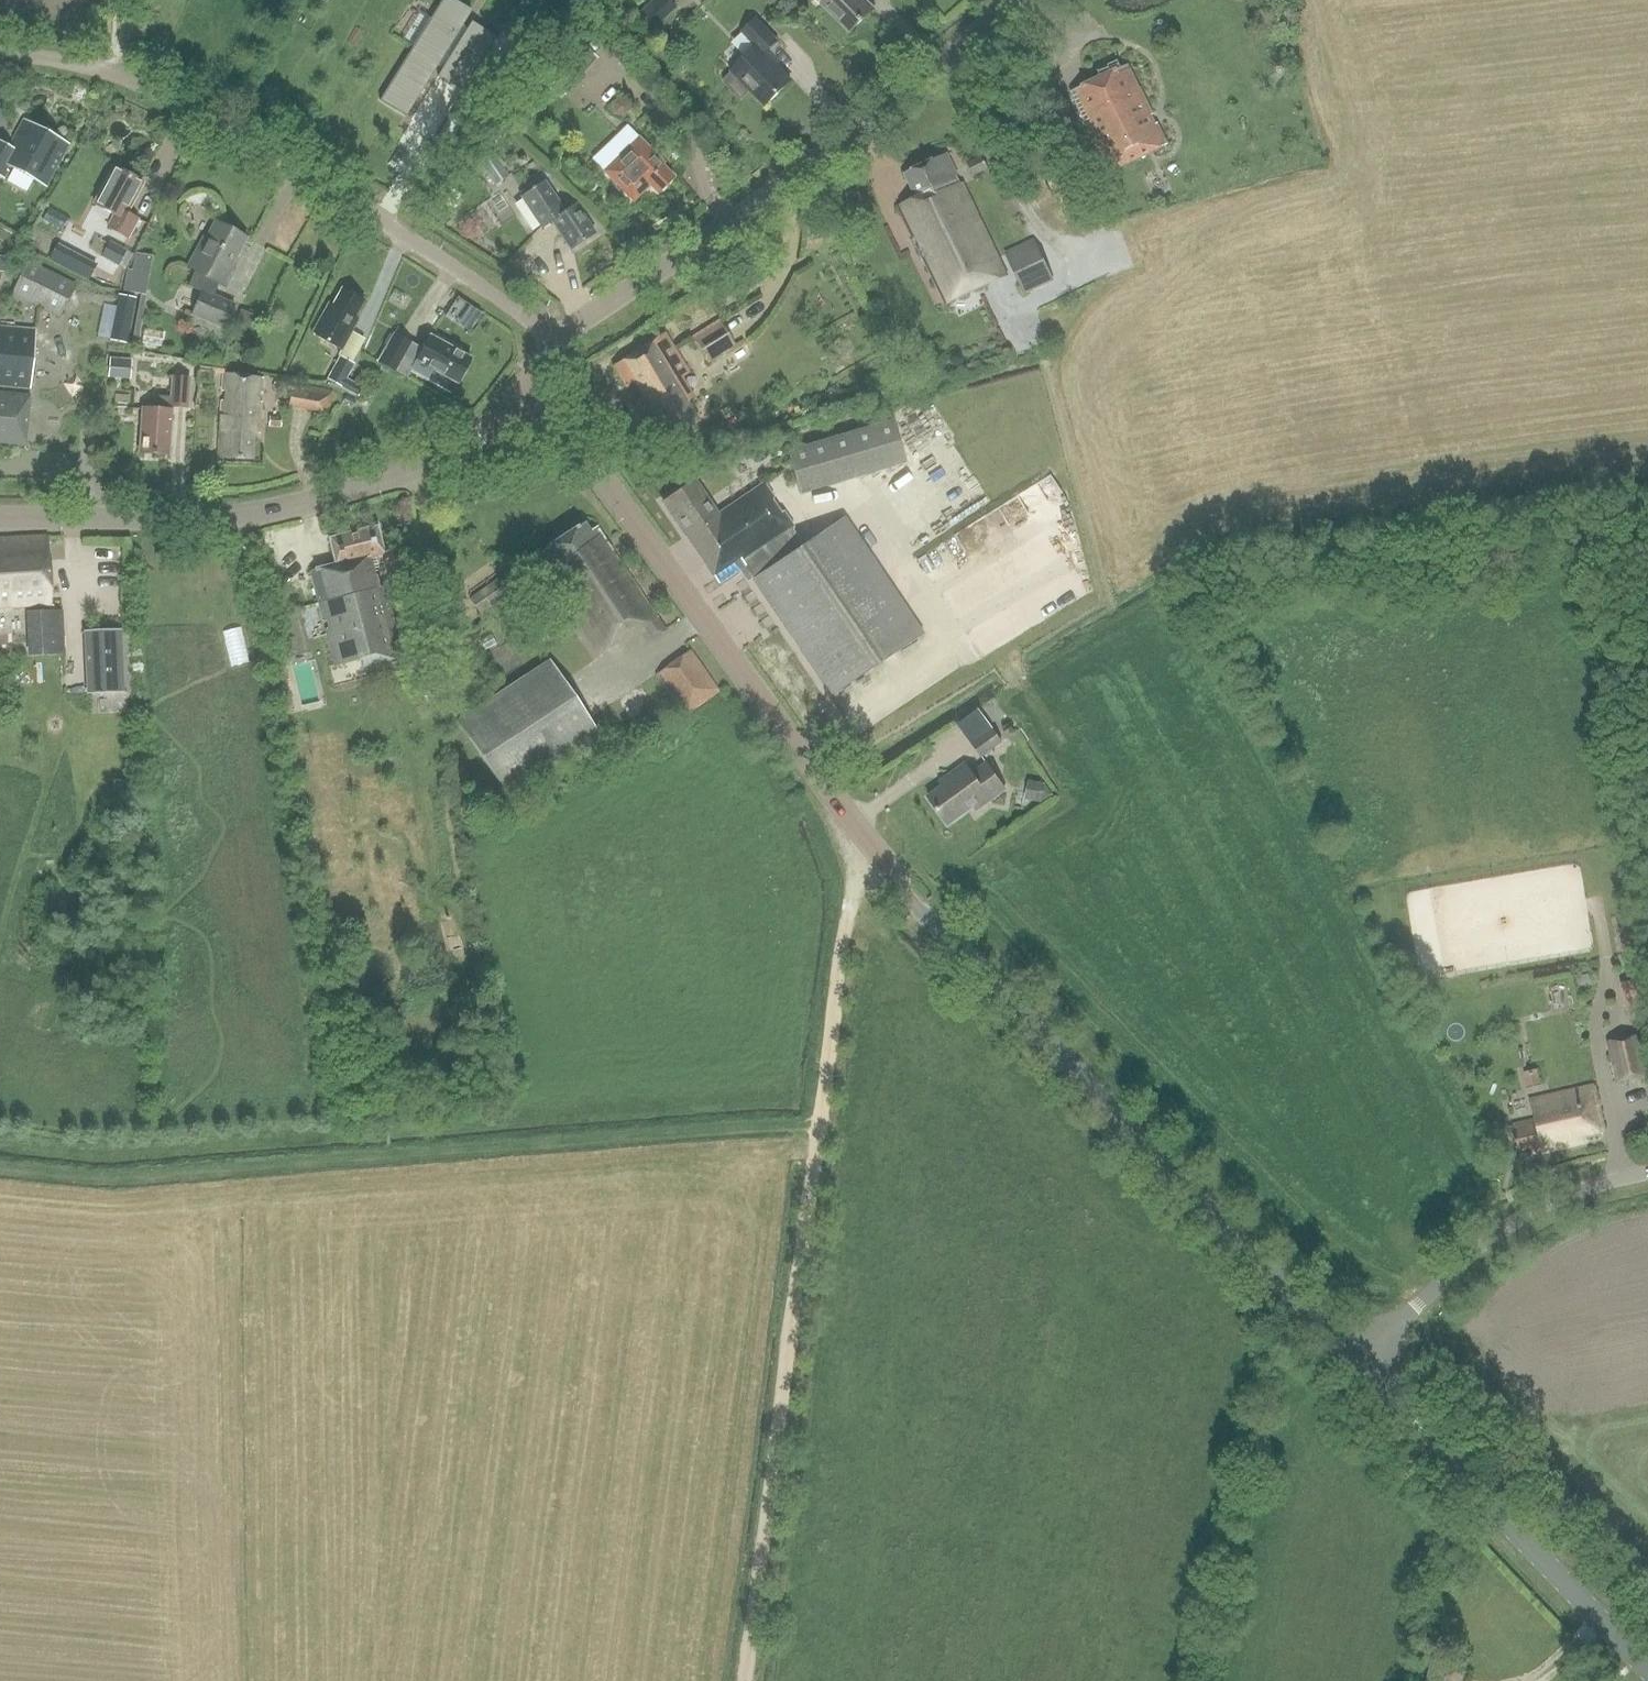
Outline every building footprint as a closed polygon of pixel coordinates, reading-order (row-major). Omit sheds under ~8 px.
[(440,66),(436,73),(461,89),(495,33),(470,18),(466,25),(461,22),(470,7),(459,0),(438,0),(377,98),(403,115),(436,63),(440,66)] [(676,8),(668,0),(653,0),(638,15),(652,30),(676,8)] [(821,0),(852,31),(872,10),(862,0),(822,0),(821,0)] [(766,106),(791,82),(765,54),(777,42),(756,20),(743,33),(757,47),(732,71),(723,80),(741,99),(751,90),(766,106)] [(563,92),(564,94),(595,58),(566,33),(542,61),(547,65),(540,73),(547,79),(537,91),(552,105),(563,92)] [(1082,87),(1071,92),(1109,172),(1167,145),(1129,65),(1118,70),(1118,69),(1082,86),(1082,87)] [(0,142),(0,177),(3,178),(9,167),(44,186),(68,144),(26,121),(11,148),(0,142)] [(591,159),(604,172),(633,201),(649,185),(657,194),(674,178),(662,165),(664,163),(625,125),(591,159)] [(508,176),(493,153),(479,163),(494,185),(508,176)] [(946,304),(1006,275),(948,154),(935,160),(935,159),(911,171),(905,174),(917,199),(899,207),(946,304)] [(973,176),(988,169),(983,157),(967,164),(973,176)] [(143,183),(114,167),(94,205),(114,215),(108,228),(127,239),(137,219),(127,214),(143,183)] [(571,249),(595,234),(576,205),(565,213),(545,183),(521,198),(541,229),(553,221),(571,249)] [(214,293),(218,283),(226,287),(235,270),(231,267),(247,238),(215,221),(206,239),(203,237),(187,267),(194,270),(189,283),(204,289),(194,313),(227,327),(237,303),(214,293)] [(1025,294),(1054,280),(1033,238),(1005,252),(1025,294)] [(101,257),(119,266),(127,251),(109,242),(101,257)] [(129,288),(150,292),(158,253),(137,249),(129,288)] [(59,319),(76,284),(26,261),(11,296),(59,319)] [(365,300),(341,288),(332,305),(328,303),(312,334),(342,350),(359,319),(356,318),(365,300)] [(136,316),(139,299),(119,295),(110,340),(126,344),(132,315),(136,316)] [(708,363),(736,346),(720,319),(692,336),(708,363)] [(35,329),(0,326),(0,387),(29,389),(35,329)] [(622,360),(613,365),(627,388),(636,383),(643,394),(633,400),(648,424),(657,419),(670,440),(700,422),(687,401),(693,398),(681,378),(689,373),(665,333),(658,337),(621,359),(622,360)] [(458,384),(471,360),(429,337),(421,353),(412,348),(413,345),(393,334),(377,362),(407,379),(412,370),(428,379),(433,370),(458,384)] [(113,375),(135,376),(135,356),(114,355),(113,375)] [(348,378),(356,364),(340,355),(327,379),(359,396),(364,388),(348,378)] [(222,365),(198,363),(196,380),(210,381),(211,372),(221,372),(222,365)] [(262,390),(263,375),(223,372),(220,456),(254,458),(255,432),(261,432),(262,399),(258,399),(258,390),(262,390)] [(170,375),(169,395),(162,394),(161,408),(145,407),(142,452),(170,454),(174,405),(186,406),(188,376),(170,375)] [(326,388),(293,382),(289,406),(322,411),(329,413),(333,389),(326,388)] [(30,397),(0,394),(0,443),(25,445),(30,397)] [(278,425),(278,415),(267,415),(267,426),(278,425)] [(800,494),(906,462),(893,418),(786,451),(800,494)] [(717,514),(715,511),(694,481),(664,501),(719,584),(745,566),(832,695),(924,633),(845,516),(804,544),(763,483),(717,514)] [(548,577),(564,601),(582,627),(601,655),(642,627),(651,640),(666,630),(597,527),(590,531),(585,523),(541,553),(546,561),(526,574),(534,586),(548,577)] [(360,660),(363,669),(403,659),(376,554),(382,552),(376,528),(330,539),(337,565),(310,571),(334,666),(360,660)] [(50,606),(46,537),(0,540),(0,609),(50,606)] [(515,590),(504,574),(468,597),(479,613),(515,590)] [(32,609),(34,654),(69,652),(67,607),(32,609)] [(300,608),(280,613),(291,657),(311,652),(300,608)] [(85,633),(88,693),(123,691),(120,631),(85,633)] [(686,716),(719,692),(690,650),(655,675),(686,716)] [(598,734),(550,660),(458,721),(506,794),(598,734)] [(982,758),(1003,742),(992,728),(971,744),(982,758)] [(977,810),(1005,789),(987,764),(972,775),(965,765),(939,783),(942,787),(928,797),(947,824),(973,805),(977,810)] [(1052,797),(1053,783),(1036,781),(1034,796),(1052,797)] [(1630,1023),(1647,1018),(1647,1011),(1641,979),(1621,984),(1630,1023)] [(1606,1041),(1616,1083),(1647,1076),(1647,1074),(1647,1072),(1647,1071),(1647,1031),(1606,1041)] [(1527,1088),(1541,1085),(1537,1069),(1523,1072),(1527,1088)] [(1585,1135),(1603,1131),(1594,1088),(1531,1102),(1535,1119),(1513,1124),(1518,1148),(1530,1145),(1532,1154),(1587,1142),(1585,1135)] [(1466,1667),(1429,1659),(1424,1680),(1463,1680),(1466,1667)]
